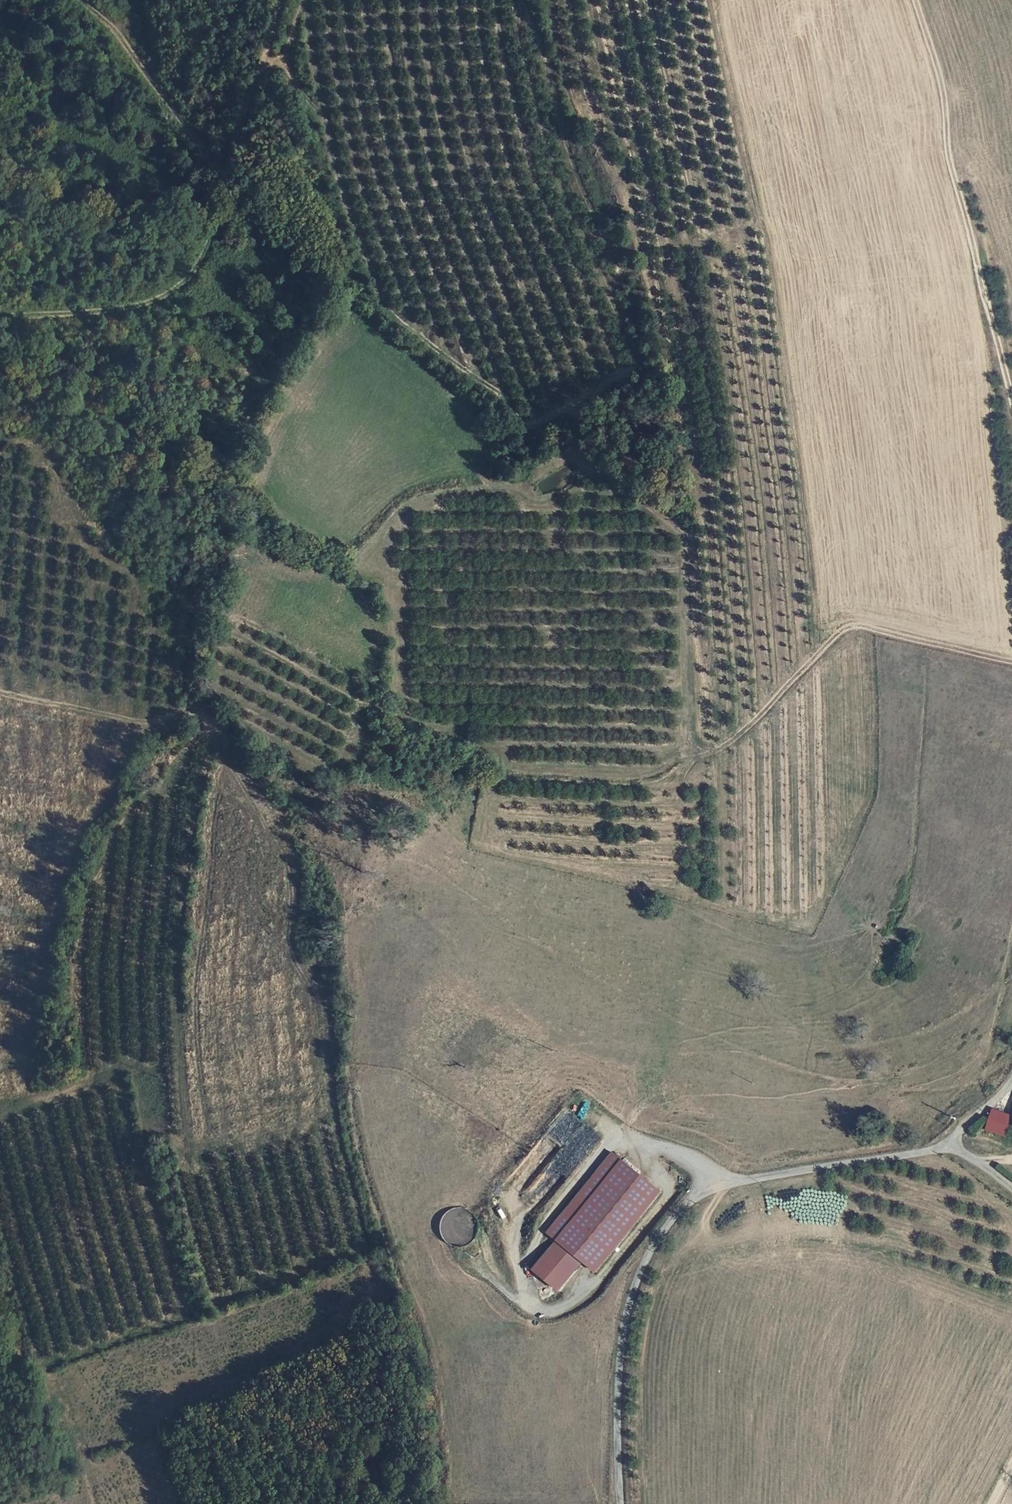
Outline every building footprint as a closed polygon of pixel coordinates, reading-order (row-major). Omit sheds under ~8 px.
[(996,1113),(987,1129),(1006,1136),(1011,1119),(996,1113)] [(661,1188),(612,1150),(547,1232),(556,1239),(532,1271),(558,1291),(586,1255),(600,1266),(661,1188)]
